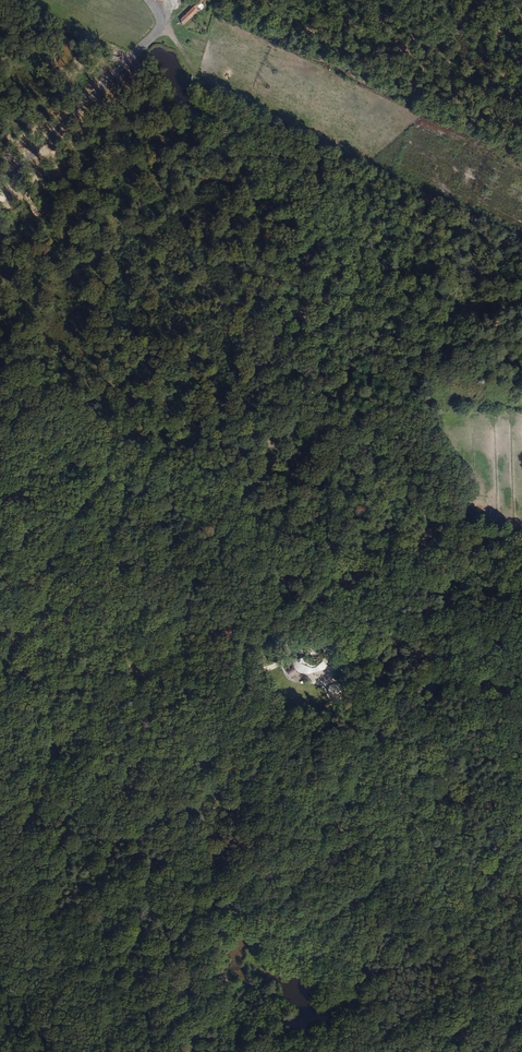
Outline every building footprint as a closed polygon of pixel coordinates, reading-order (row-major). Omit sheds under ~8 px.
[(199,15),(214,0),(204,0),(182,21),(178,21),(178,30),(183,31),(199,15)] [(464,626),(461,620),(454,623),(458,630),(464,626)] [(451,634),(448,627),(436,633),(440,640),(451,634)] [(320,647),(291,660),(294,671),(300,675),(314,673),(335,673),(362,676),(366,661),(346,651),(320,647)] [(344,685),(330,684),(329,695),(343,696),(344,685)]
